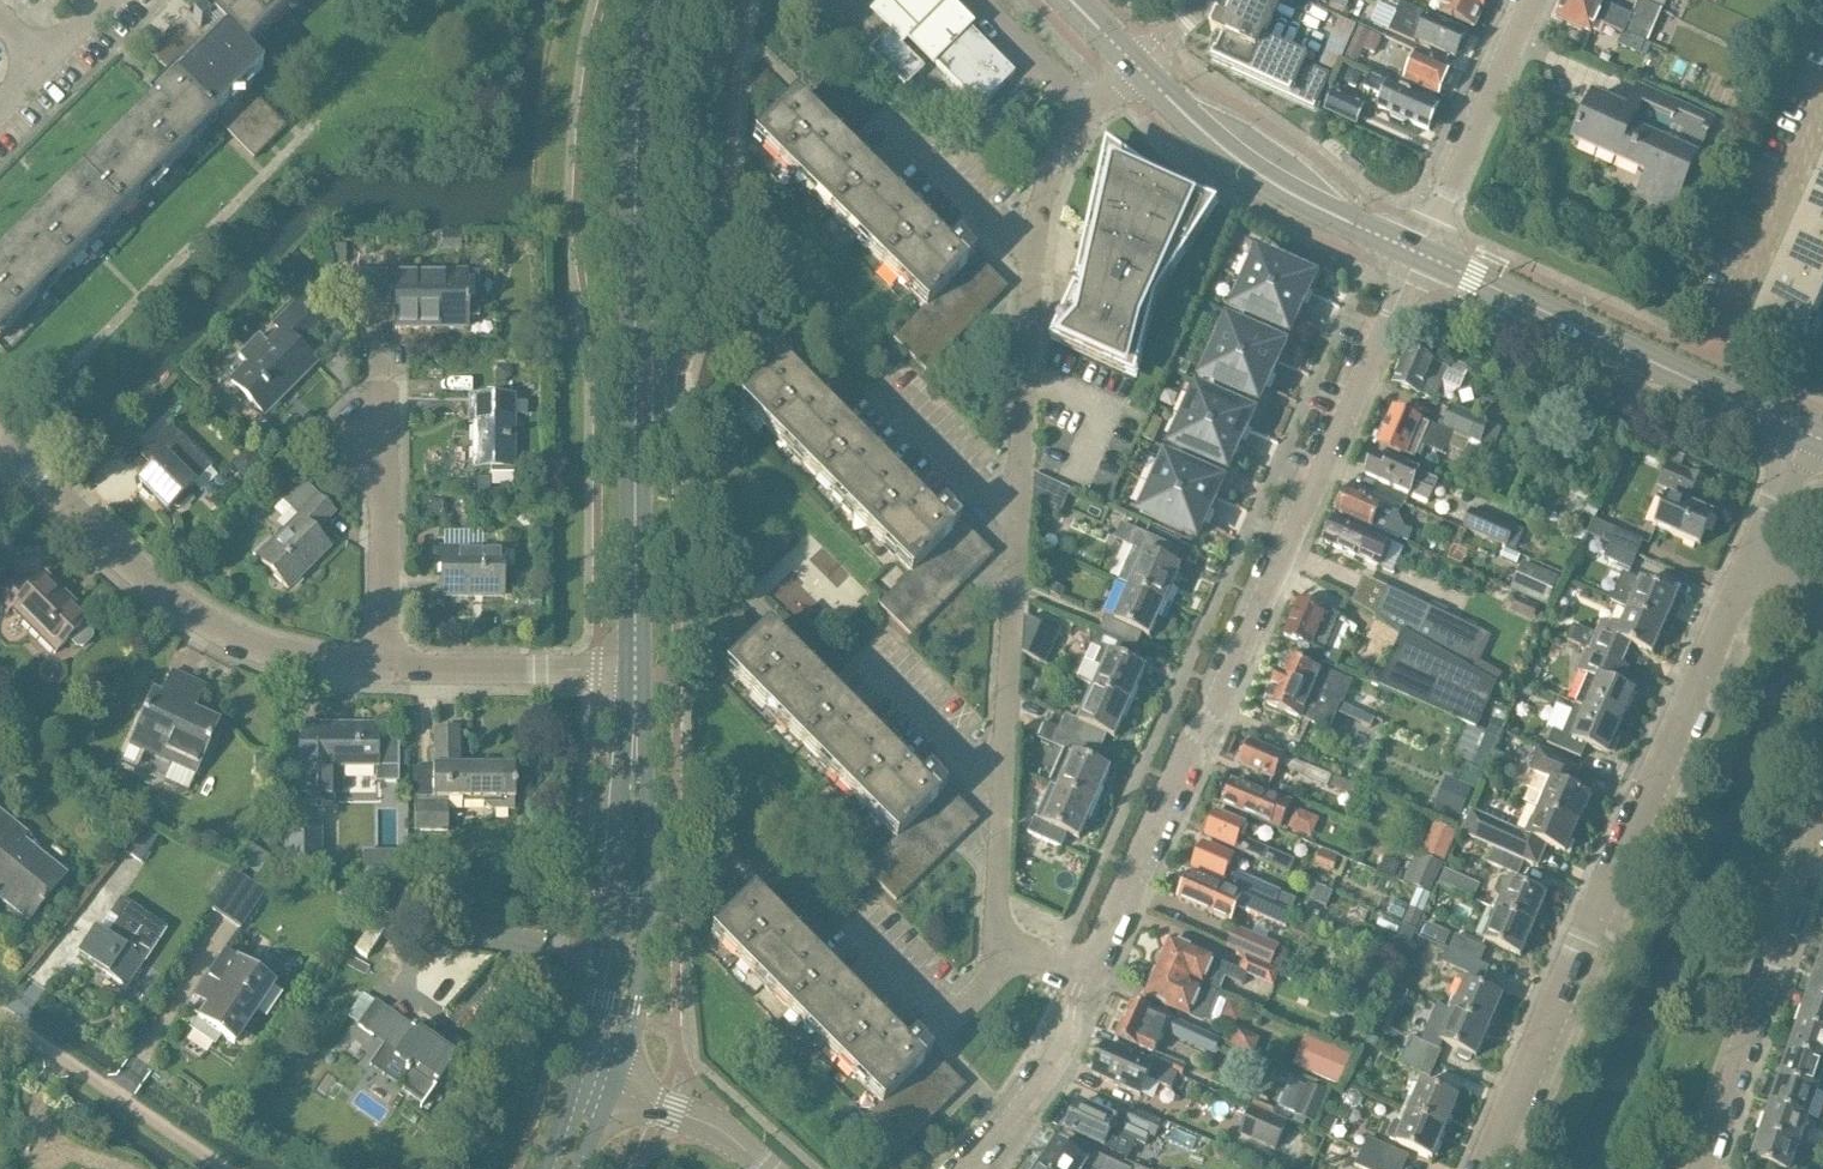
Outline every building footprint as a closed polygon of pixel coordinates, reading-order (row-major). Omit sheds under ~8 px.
[(270,28),(298,0),(226,0),(221,5),(216,0),(215,0),(187,28),(180,20),(148,52),(175,80),(158,97),(163,102),(0,265),(0,337),(216,121),(254,159),(286,127),(245,86),(262,69),(246,52),(270,28)] [(871,18),(904,50),(907,47),(927,67),(931,63),(968,27),(971,24),(952,5),(956,0),(888,0),(871,18)] [(1330,77),(1262,46),(1283,0),(1238,0),(1228,23),(1221,20),(1221,21),(1218,20),(1212,34),(1215,35),(1214,36),(1217,37),(1211,51),(1216,54),(1213,62),(1234,71),(1233,74),(1315,111),(1330,77)] [(1460,0),(1439,0),(1445,3),(1440,15),(1474,30),(1483,10),(1460,0)] [(1483,10),(1484,10),(1489,0),(1460,0),(1483,10)] [(1651,36),(1572,0),(1567,0),(1559,18),(1593,34),(1598,22),(1624,34),(1620,43),(1643,53),(1651,36)] [(1663,11),(1640,0),(1632,17),(1606,5),(1608,0),(1572,0),(1651,36),(1663,11)] [(1397,16),(1390,32),(1415,44),(1416,42),(1456,60),(1458,56),(1463,55),(1467,47),(1464,43),(1468,34),(1402,5),(1397,16)] [(1014,75),(969,31),(969,30),(970,29),(968,27),(931,63),(933,66),(934,64),(979,110),(1014,75)] [(1360,31),(1347,59),(1357,64),(1364,50),(1374,55),(1381,40),(1370,35),(1360,31)] [(923,70),(887,34),(878,42),(875,46),(867,53),(904,90),(915,79),(923,70)] [(1454,77),(1451,72),(1452,70),(1418,54),(1405,82),(1440,97),(1445,85),(1451,85),(1454,77)] [(1441,107),(1371,75),(1365,89),(1384,98),(1379,109),(1391,114),(1392,119),(1404,124),(1408,122),(1429,132),(1441,107)] [(1674,213),(1715,121),(1649,92),(1638,116),(1594,97),(1575,141),(1650,174),(1639,198),(1674,213)] [(1357,125),(1365,107),(1334,94),(1326,111),(1357,125)] [(943,253),(912,222),(789,100),(752,137),(924,307),(913,318),(893,339),(907,353),(924,370),(982,312),(1006,288),(974,256),(973,257),(966,251),(968,250),(957,239),(943,253)] [(1158,300),(1220,206),(1165,185),(1108,146),(1078,280),(1088,285),(1084,294),(1076,290),(1051,344),(1058,347),(1134,381),(1137,383),(1158,300)] [(1817,185),(1804,215),(1801,213),(1798,219),(1796,224),(1799,226),(1785,256),(1822,273),(1822,188),(1817,185)] [(345,247),(330,247),(330,267),(345,267),(345,247)] [(1822,305),(1822,273),(1785,256),(1772,285),(1769,284),(1764,294),(1767,296),(1754,327),(1803,349),(1822,305)] [(1303,308),(1316,279),(1271,259),(1268,265),(1255,260),(1245,282),(1303,308)] [(467,274),(361,275),(361,304),(396,304),(396,331),(431,331),(431,326),(467,326),(467,320),(479,320),(479,274),(467,274)] [(1290,337),(1303,308),(1245,282),(1235,304),(1247,310),(1245,316),(1290,337)] [(247,366),(231,382),(252,403),(253,402),(265,415),(316,365),(303,352),(316,340),(330,326),(302,298),(288,311),(274,325),(282,333),(268,346),(259,337),(239,357),(247,366)] [(1272,376),(1285,347),(1240,327),(1237,333),(1225,328),(1215,350),(1272,376)] [(1259,405),(1272,376),(1215,350),(1204,372),(1217,378),(1214,385),(1259,405)] [(1459,389),(1469,366),(1453,359),(1449,369),(1434,362),(1435,362),(1409,351),(1394,386),(1420,397),(1420,396),(1434,402),(1443,382),(1459,389)] [(927,518),(897,488),(776,365),(739,402),(909,573),(878,604),(909,636),(965,580),(991,554),(960,522),(958,524),(952,517),(953,516),(941,504),(927,518)] [(509,367),(494,367),(494,381),(503,381),(509,373),(509,367)] [(1242,445),(1255,416),(1252,414),(1209,395),(1206,402),(1194,396),(1184,418),(1242,445)] [(515,399),(470,399),(470,400),(470,416),(470,417),(474,417),(474,470),(490,470),(490,476),(513,476),(513,470),(515,470),(515,399)] [(1503,429),(1453,408),(1444,428),(1481,444),(1480,445),(1493,451),(1503,429)] [(1470,443),(1452,435),(1421,421),(1395,409),(1384,434),(1380,435),(1378,440),(1380,444),(1379,445),(1407,457),(1407,456),(1416,460),(1422,446),(1444,455),(1447,447),(1465,455),(1470,443)] [(1622,423),(1625,415),(1617,412),(1613,419),(1622,423)] [(1228,473),(1242,445),(1184,418),(1173,440),(1186,446),(1183,453),(1228,473)] [(189,490),(212,468),(171,427),(147,450),(159,462),(138,483),(142,486),(141,491),(150,500),(155,499),(167,512),(172,507),(175,510),(179,510),(192,497),(192,493),(189,490)] [(247,453),(232,467),(246,482),(261,467),(247,453)] [(1375,455),(1366,476),(1401,491),(1429,504),(1434,493),(1438,483),(1410,471),(1410,470),(1375,455)] [(1211,513),(1224,484),(1178,463),(1175,470),(1163,464),(1153,487),(1211,513)] [(1700,510),(1711,483),(1669,466),(1661,485),(1673,490),(1656,528),(1700,547),(1714,516),(1700,510)] [(286,467),(267,486),(280,499),(299,479),(286,467)] [(268,539),(253,555),(257,559),(289,591),(330,550),(315,534),(334,515),(303,484),(284,503),(299,519),(273,544),(268,539)] [(1198,542),(1211,513),(1153,487),(1143,509),(1155,514),(1152,521),(1198,542)] [(1373,528),(1401,540),(1408,543),(1413,532),(1394,524),(1398,514),(1382,507),(1382,506),(1348,492),(1338,514),(1373,529),(1373,528)] [(1514,528),(1473,510),(1465,528),(1507,546),(1514,528)] [(1336,519),(1325,544),(1380,568),(1389,572),(1400,547),(1391,543),(1336,519)] [(1643,541),(1596,521),(1590,535),(1611,544),(1637,555),(1643,541)] [(1181,569),(1170,564),(1177,550),(1123,526),(1116,541),(1134,549),(1119,583),(1130,588),(1167,604),(1174,588),(1172,587),(1181,569)] [(1631,569),(1637,555),(1611,544),(1605,558),(1631,569)] [(1518,564),(1522,555),(1508,550),(1504,559),(1518,564)] [(504,598),(504,552),(442,552),(442,598),(473,598),(473,583),(483,582),(484,598),(504,598)] [(1549,603),(1560,576),(1525,562),(1514,590),(1549,603)] [(45,574),(33,586),(21,574),(0,595),(0,610),(6,616),(12,609),(56,653),(71,638),(79,645),(85,645),(93,637),(93,631),(85,624),(90,618),(45,574)] [(1612,603),(1630,611),(1666,626),(1678,597),(1625,574),(1612,603)] [(1053,584),(1049,593),(1059,598),(1063,589),(1053,584)] [(1160,620),(1167,604),(1130,588),(1115,621),(1105,617),(1098,632),(1133,647),(1139,633),(1150,638),(1158,619),(1160,620)] [(1388,590),(1377,616),(1406,632),(1474,674),(1491,636),(1388,590)] [(1300,601),(1285,636),(1323,653),(1320,662),(1333,667),(1343,644),(1348,633),(1353,636),(1356,629),(1338,621),(1340,618),(1300,601)] [(1654,655),(1666,626),(1630,611),(1622,630),(1604,622),(1598,636),(1575,626),(1568,640),(1589,650),(1623,665),(1632,645),(1654,655)] [(1024,654),(1046,664),(1059,634),(1026,619),(1024,654)] [(914,785),(883,754),(761,631),(725,667),(895,839),(885,848),(863,869),(879,885),(895,901),(951,845),(977,820),(946,789),(945,790),(938,783),(939,782),(928,771),(914,785)] [(1146,669),(1130,662),(1136,649),(1133,647),(1098,632),(1077,680),(1095,688),(1132,705),(1139,689),(1138,688),(1146,669)] [(1517,699),(1474,674),(1406,632),(1396,649),(1385,675),(1379,687),(1436,712),(1466,725),(1497,739),(1499,740),(1517,699)] [(1637,695),(1615,685),(1624,666),(1623,665),(1589,650),(1579,671),(1589,676),(1577,704),(1623,725),(1637,695)] [(1278,675),(1277,676),(1341,704),(1351,682),(1323,670),(1322,674),(1286,658),(1279,676),(1278,675)] [(196,775),(221,721),(196,710),(207,687),(172,672),(160,699),(152,695),(129,745),(196,775)] [(1370,676),(1367,682),(1379,687),(1385,675),(1378,672),(1370,676)] [(1341,704),(1277,676),(1273,687),(1274,688),(1267,705),(1302,720),(1307,707),(1315,710),(1310,723),(1329,732),(1337,714),(1366,726),(1370,716),(1341,704)] [(1125,720),(1132,705),(1095,688),(1080,722),(1066,716),(1060,730),(1098,748),(1104,734),(1115,738),(1124,719),(1125,720)] [(1610,755),(1623,725),(1577,704),(1563,734),(1554,730),(1548,744),(1582,759),(1588,745),(1610,755)] [(1110,771),(1091,762),(1098,748),(1060,730),(1045,724),(1039,739),(1064,750),(1056,768),(1067,773),(1060,789),(1096,806),(1103,790),(1102,790),(1110,771)] [(1466,725),(1453,755),(1484,768),(1497,739),(1466,725)] [(397,766),(397,751),(397,742),(378,742),(378,726),(315,726),(315,741),(300,741),(300,766),(302,766),(302,803),(332,803),(332,766),(397,766)] [(515,798),(516,767),(460,766),(458,731),(436,731),(436,767),(433,767),(433,797),(414,797),(414,831),(448,831),(448,799),(484,798),(484,801),(487,805),(491,808),(496,809),(505,809),(505,810),(515,810),(515,798)] [(1333,777),(1284,757),(1250,743),(1249,746),(1245,747),(1242,754),(1244,757),(1241,765),(1275,780),(1280,766),(1302,776),(1301,778),(1328,789),(1333,777)] [(1574,790),(1575,788),(1570,786),(1579,766),(1546,752),(1536,774),(1537,775),(1525,803),(1541,810),(1579,826),(1591,797),(1574,790)] [(1451,780),(1439,807),(1462,817),(1474,789),(1451,780)] [(1281,829),(1292,804),(1267,793),(1266,797),(1233,783),(1230,791),(1226,792),(1223,799),(1224,803),(1224,805),(1258,820),(1258,819),(1281,829)] [(1096,806),(1060,789),(1051,785),(1029,834),(1057,847),(1064,833),(1079,840),(1088,821),(1089,822),(1096,806)] [(1566,854),(1579,826),(1541,810),(1529,837),(1472,812),(1462,835),(1494,849),(1525,862),(1534,866),(1544,844),(1566,854)] [(22,841),(27,834),(0,813),(0,900),(10,909),(15,903),(33,917),(66,877),(22,841)] [(1295,861),(1242,838),(1247,826),(1217,813),(1206,838),(1290,873),(1295,861)] [(1444,860),(1456,832),(1438,824),(1426,853),(1444,860)] [(141,829),(125,853),(141,864),(157,840),(141,829)] [(320,863),(320,829),(286,829),(287,863),(320,863)] [(1276,906),(1283,890),(1253,878),(1251,882),(1229,873),(1235,859),(1203,845),(1192,870),(1223,883),(1223,885),(1243,893),(1246,895),(1246,893),(1276,906)] [(1519,877),(1525,862),(1494,849),(1488,863),(1519,877)] [(1430,894),(1443,865),(1416,853),(1403,883),(1430,894)] [(1074,857),(1070,867),(1081,871),(1085,861),(1074,857)] [(1293,915),(1246,895),(1243,893),(1241,897),(1190,875),(1179,901),(1231,923),(1238,908),(1287,929),(1293,915)] [(239,930),(263,895),(236,876),(212,912),(239,930)] [(1504,899),(1498,912),(1534,927),(1547,897),(1511,882),(1505,880),(1501,881),(1496,893),(1498,897),(1504,899)] [(1418,891),(1403,924),(1414,928),(1428,896),(1418,891)] [(900,1051),(869,1020),(748,897),(711,933),(881,1104),(867,1119),(850,1135),(881,1167),(963,1085),(932,1054),(930,1055),(924,1048),(925,1047),(914,1036),(900,1051)] [(126,988),(166,929),(120,899),(109,915),(117,921),(106,937),(94,929),(77,955),(126,988)] [(1521,957),(1534,927),(1498,912),(1486,941),(1521,957)] [(1403,926),(1397,941),(1410,947),(1416,932),(1403,926)] [(1270,968),(1280,947),(1237,928),(1227,949),(1246,957),(1270,968)] [(1456,937),(1450,951),(1480,964),(1486,950),(1456,937)] [(1239,971),(1172,941),(1166,955),(1162,957),(1159,962),(1161,965),(1159,969),(1219,995),(1226,978),(1244,986),(1249,975),(1274,987),(1281,973),(1270,968),(1246,957),(1239,971)] [(253,1015),(274,985),(223,951),(194,994),(209,1004),(192,1030),(213,1044),(219,1036),(233,1045),(242,1032),(246,1036),(258,1018),(253,1015)] [(1503,998),(1481,989),(1490,968),(1480,964),(1450,951),(1444,965),(1470,976),(1460,999),(1455,996),(1449,1010),(1454,1012),(1490,1028),(1503,998)] [(1207,1020),(1219,995),(1159,969),(1158,973),(1155,974),(1152,981),(1153,984),(1147,997),(1203,1022),(1207,1020)] [(1818,970),(1809,997),(1822,1002),(1822,972),(1818,970)] [(1809,997),(1800,1024),(1822,1033),(1822,1002),(1809,997)] [(453,1057),(438,1046),(440,1041),(431,1036),(427,1039),(414,1029),(415,1028),(412,1027),(411,1028),(374,1003),(357,1027),(371,1036),(377,1029),(401,1046),(392,1059),(408,1070),(397,1087),(423,1105),(435,1088),(433,1087),(436,1083),(437,1084),(448,1068),(449,1069),(452,1064),(451,1063),(455,1057),(454,1056),(453,1057)] [(1133,1003),(1117,1039),(1154,1055),(1150,1064),(1178,1076),(1181,1077),(1185,1067),(1154,1053),(1166,1028),(1173,1031),(1176,1038),(1193,1045),(1199,1032),(1168,1019),(1133,1003)] [(1229,1006),(1223,1020),(1238,1026),(1244,1012),(1229,1006)] [(1477,1058),(1490,1028),(1454,1012),(1441,1043),(1460,1050),(1458,1054),(1459,1058),(1468,1061),(1471,1060),(1473,1056),(1477,1058)] [(1800,1024),(1790,1052),(1822,1063),(1822,1033),(1800,1024)] [(1237,1034),(1232,1048),(1255,1058),(1261,1044),(1237,1034)] [(1437,1065),(1443,1051),(1412,1038),(1406,1051),(1437,1065)] [(1150,1064),(1107,1045),(1094,1076),(1141,1097),(1148,1080),(1171,1090),(1178,1076),(1150,1064)] [(1320,1048),(1309,1075),(1341,1089),(1353,1062),(1320,1048)] [(1431,1079),(1437,1065),(1406,1051),(1400,1066),(1431,1079)] [(1822,1077),(1822,1063),(1790,1052),(1781,1079),(1818,1092),(1822,1077)] [(1809,1119),(1818,1092),(1781,1079),(1771,1106),(1809,1119)] [(1446,1129),(1459,1099),(1423,1084),(1410,1114),(1446,1129)] [(1309,1088),(1296,1119),(1313,1126),(1327,1095),(1309,1088)] [(1071,1118),(1067,1126),(1069,1129),(1068,1131),(1105,1148),(1127,1158),(1135,1141),(1146,1146),(1150,1137),(1155,1140),(1162,1124),(1132,1110),(1126,1125),(1079,1104),(1074,1117),(1071,1118)] [(1799,1146),(1809,1119),(1771,1106),(1762,1133),(1799,1146)] [(1274,1151),(1285,1124),(1250,1109),(1238,1135),(1274,1151)] [(1433,1159),(1446,1129),(1410,1114),(1405,1126),(1398,1123),(1395,1124),(1390,1136),(1391,1140),(1397,1142),(1397,1143),(1433,1159)] [(1322,1116),(1316,1131),(1331,1138),(1337,1122),(1322,1116)] [(1799,1146),(1762,1133),(1752,1161),(1775,1168),(1791,1168),(1799,1146)] [(1368,1139),(1362,1153),(1399,1168),(1403,1168),(1409,1157),(1368,1139)] [(1107,1160),(1081,1148),(1075,1156),(1058,1144),(1041,1168),(1127,1168),(1107,1160)] [(1362,1153),(1356,1166),(1362,1168),(1399,1168),(1362,1153)]
